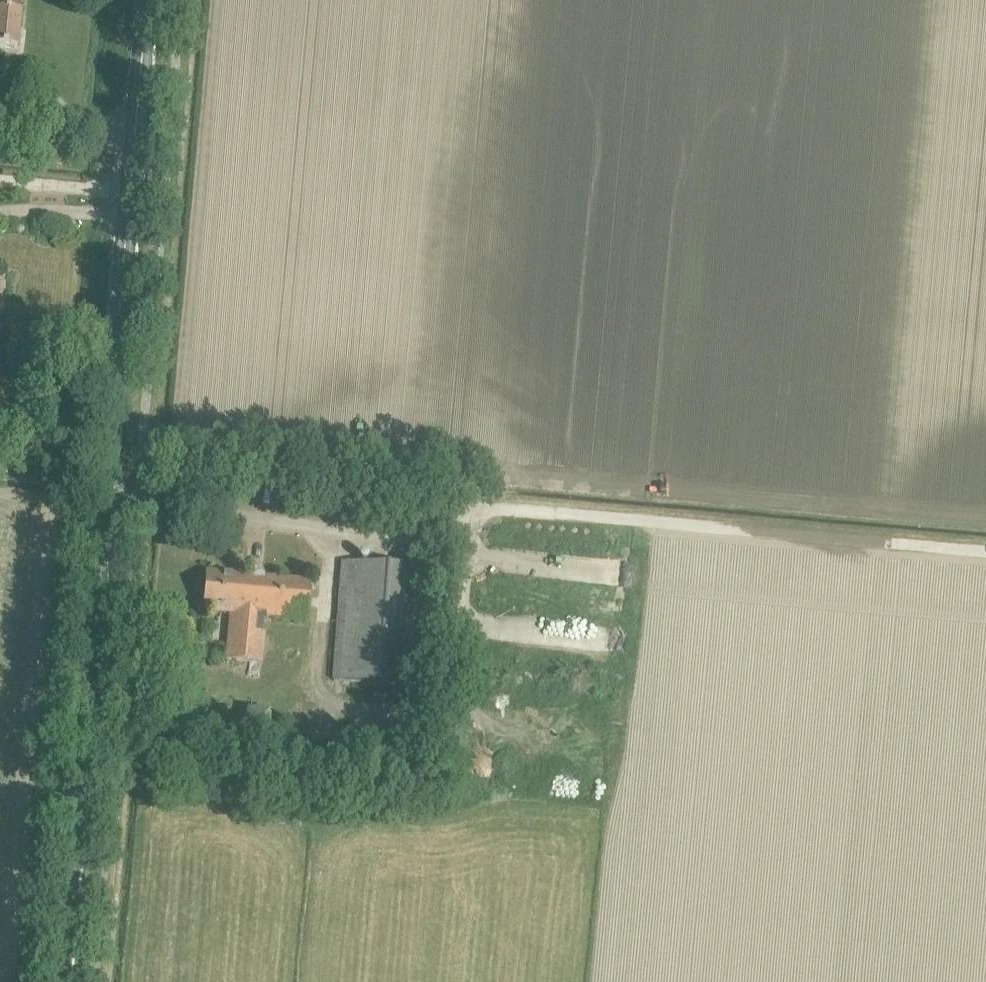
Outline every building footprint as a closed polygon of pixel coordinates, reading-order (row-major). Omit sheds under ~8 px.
[(20,0),(19,0),(0,0),(0,4),(0,47),(16,49),(19,12),(20,0)] [(342,560),(332,680),(422,687),(431,567),(342,560)] [(306,620),(309,580),(205,571),(202,610),(229,613),(225,658),(261,662),(265,616),(306,620)] [(242,732),(266,735),(270,711),(245,708),(242,732)]
